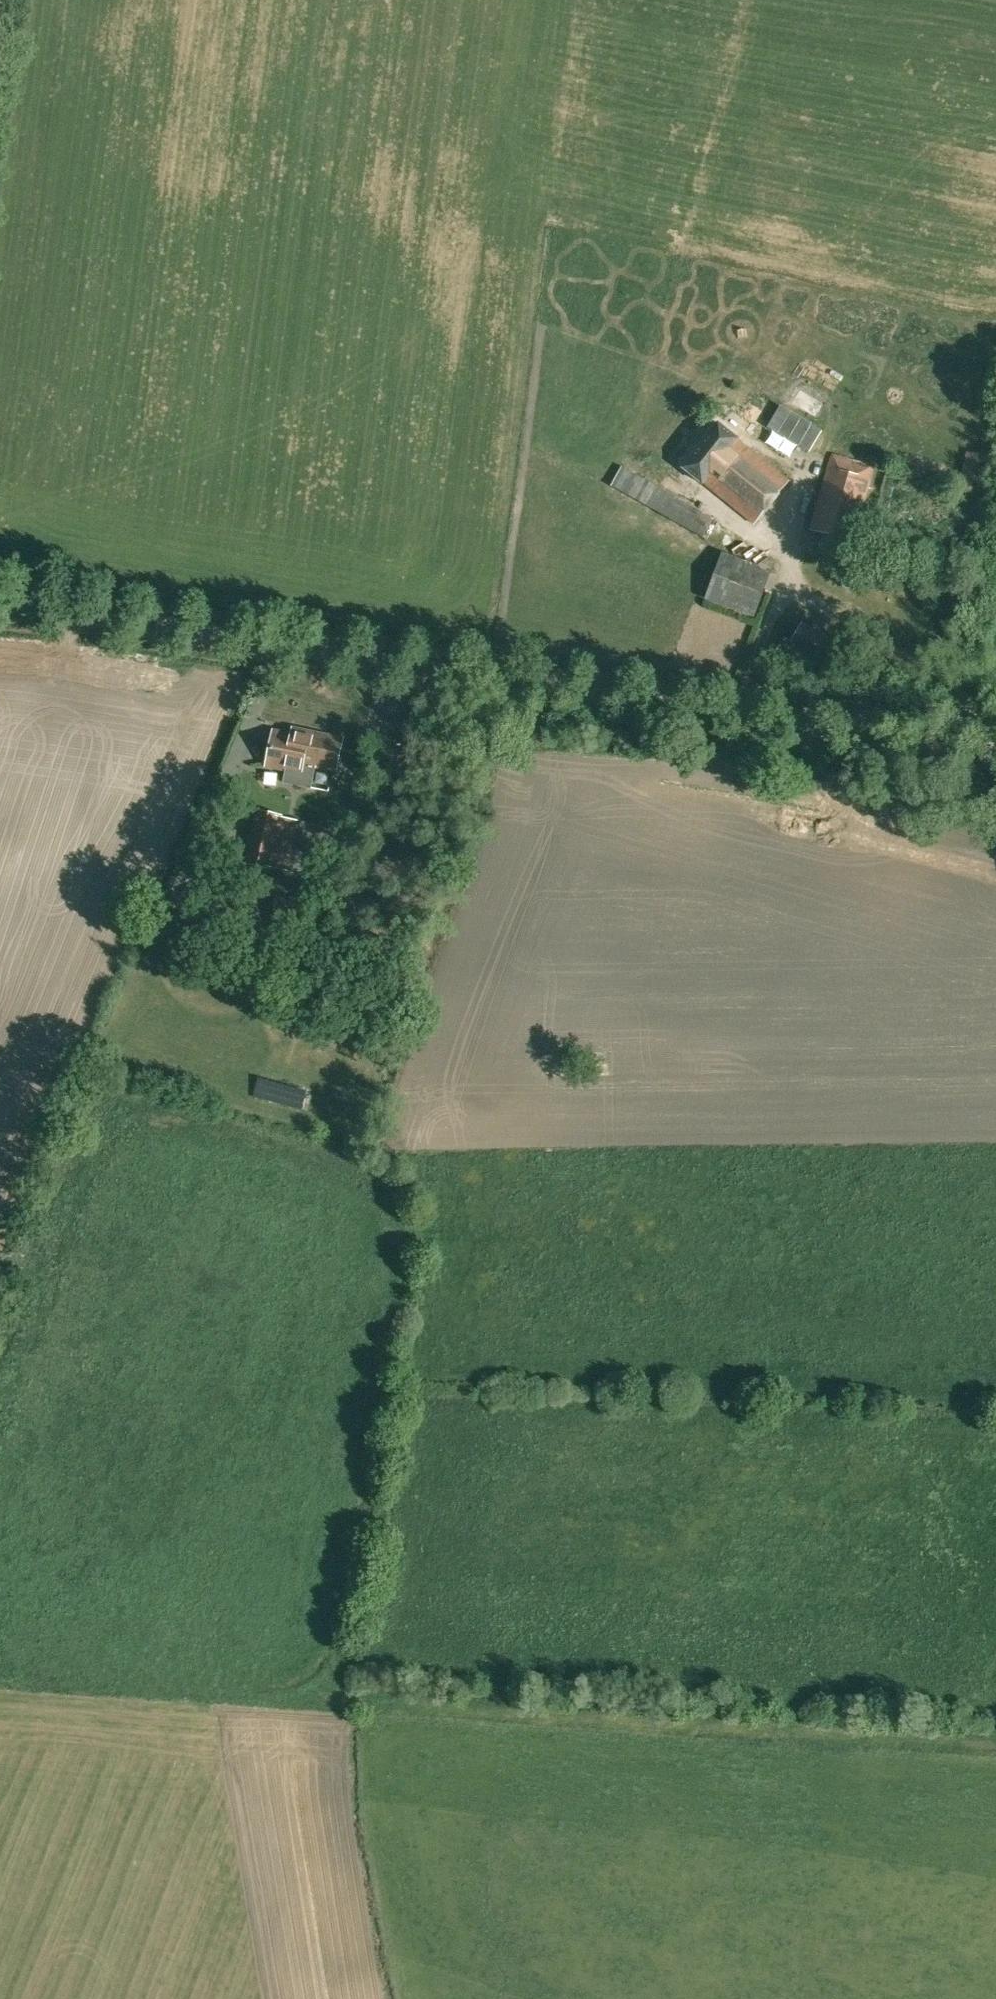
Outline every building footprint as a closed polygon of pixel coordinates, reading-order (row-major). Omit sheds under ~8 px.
[(822,436),(785,406),(770,424),(807,455),(822,436)] [(754,524),(789,481),(718,423),(682,467),(702,484),(694,493),(711,507),(720,496),(754,524)] [(853,541),(874,466),(832,454),(811,529),(853,541)] [(703,538),(714,518),(621,467),(611,487),(703,538)] [(755,616),(771,572),(722,554),(706,599),(755,616)] [(787,647),(839,677),(855,652),(802,622),(787,647)] [(301,763),(305,739),(273,732),(266,765),(285,769),(283,784),(311,789),(316,766),(301,763)] [(341,740),(306,733),(305,739),(301,763),(316,766),(334,770),(341,740)] [(255,809),(244,864),(272,870),(284,816),(255,809)] [(300,901),(277,895),(273,913),(296,918),(300,901)]
